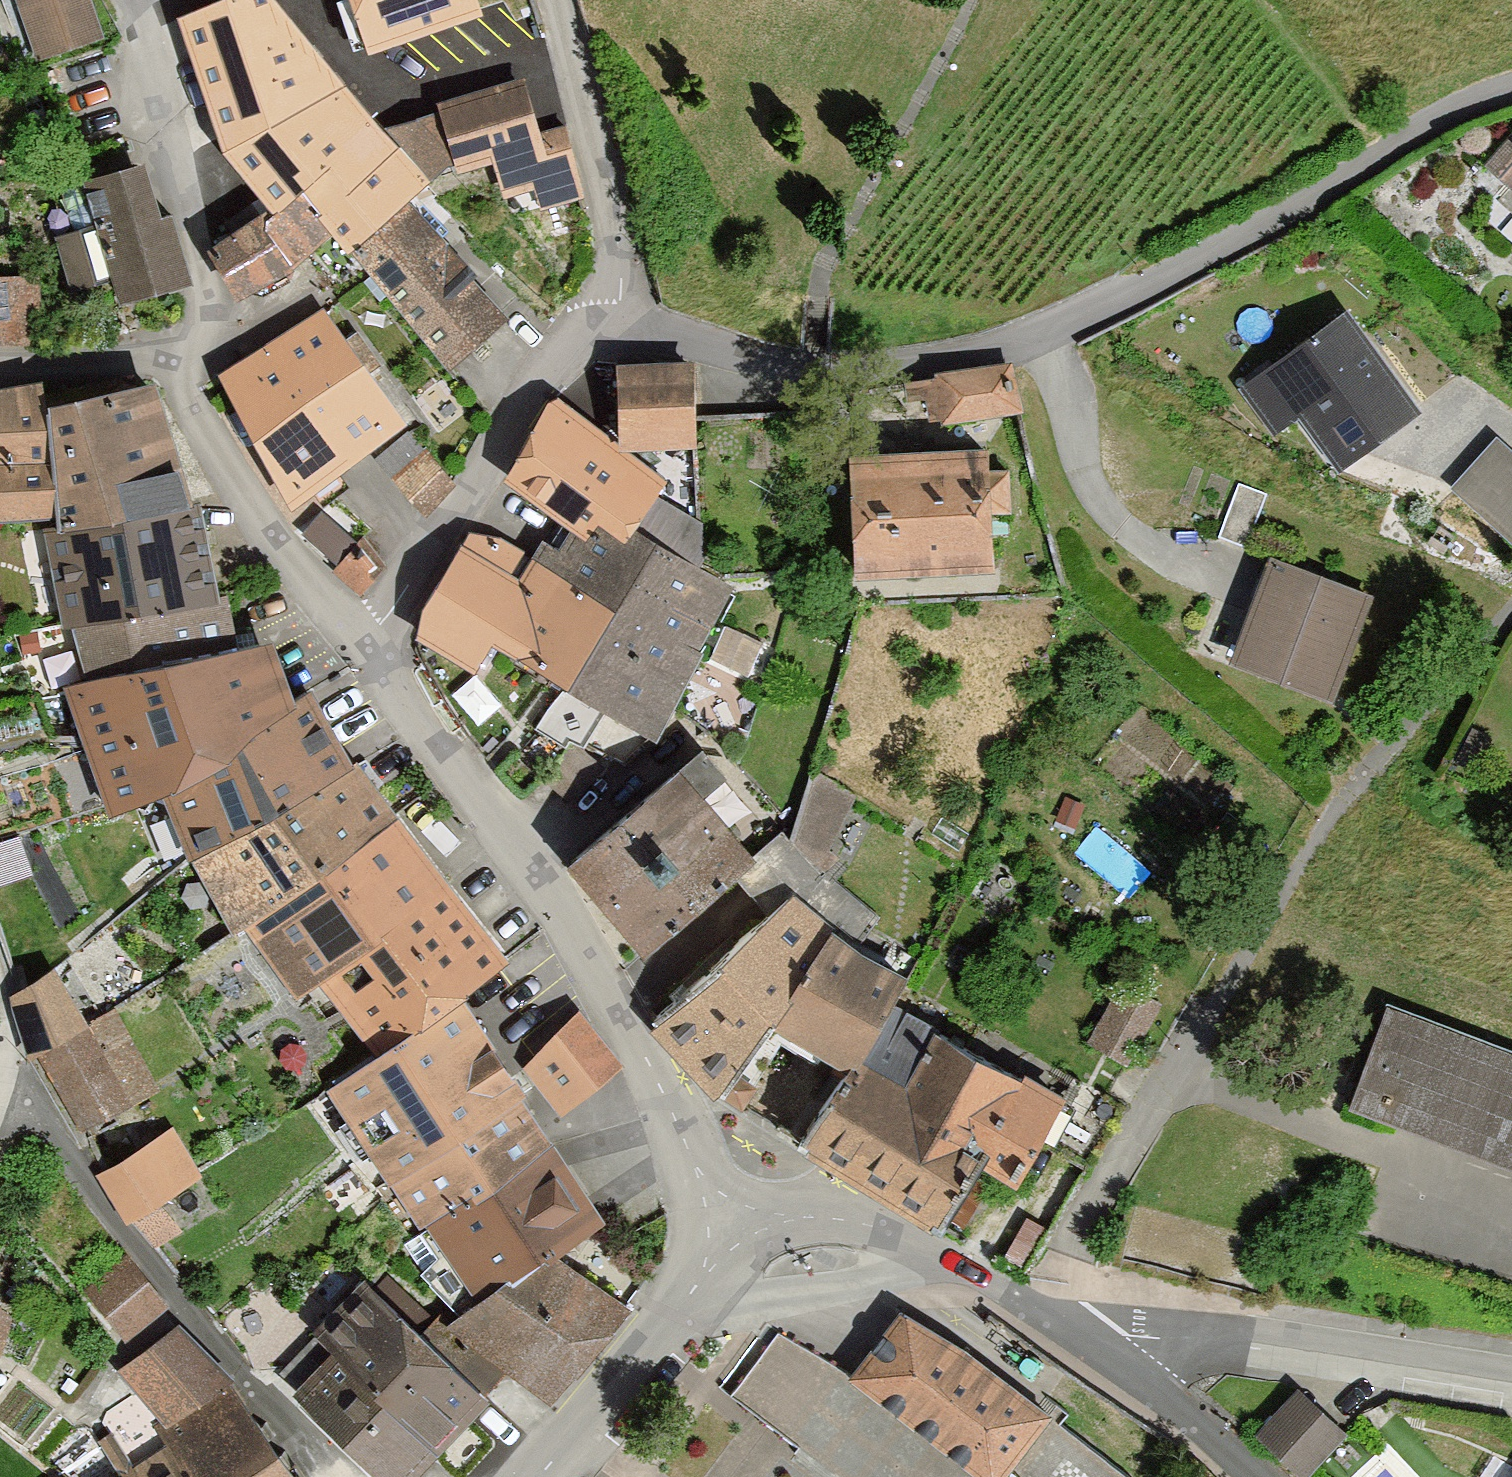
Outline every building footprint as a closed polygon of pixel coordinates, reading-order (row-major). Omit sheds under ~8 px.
[(83,0),(12,0),(35,58),(96,34),(83,0)] [(351,245),(409,196),(454,158),(439,106),(381,127),(278,0),(201,0),(178,8),(225,146),(269,201),(209,241),(238,292),(292,264),(333,228),(351,245)] [(482,11),(478,0),(350,0),(367,50),(482,11)] [(541,207),(583,195),(566,121),(542,128),(525,72),(437,97),(439,106),(454,158),(456,166),(493,156),(504,195),(536,185),(541,207)] [(1488,163),(1511,185),(1511,136),(1488,163)] [(143,165),(82,183),(115,295),(184,274),(165,211),(158,213),(143,165)] [(446,365),(509,309),(409,196),(351,245),(446,365)] [(0,268),(0,337),(38,336),(36,267),(0,268)] [(320,303),(264,338),(342,463),(400,423),(320,303)] [(1414,404),(1334,303),(1225,388),(1263,436),(1294,412),(1336,465),(1414,404)] [(342,463),(264,338),(200,378),(278,503),(342,463)] [(681,348),(606,348),(606,441),(680,441),(681,348)] [(1017,357),(933,367),(940,423),(1023,413),(1017,357)] [(58,522),(192,491),(157,373),(45,394),(56,510),(58,522)] [(56,510),(45,394),(43,374),(0,381),(0,513),(56,510)] [(606,441),(547,396),(489,480),(548,521),(595,551),(616,518),(651,468),(606,441)] [(423,429),(389,456),(425,503),(460,476),(423,429)] [(1498,431),(1452,482),(1511,536),(1511,443),(1498,431)] [(980,433),(841,432),(840,564),(981,565),(981,514),(1001,514),(1002,465),(980,465),(980,433)] [(1265,494),(1235,483),(1216,531),(1246,542),(1265,494)] [(72,622),(220,588),(199,489),(192,491),(58,522),(44,525),(63,623),(72,622)] [(595,551),(548,521),(519,565),(475,627),(558,674),(649,537),(616,518),(595,551)] [(519,565),(464,526),(398,617),(456,659),(475,627),(519,565)] [(390,560),(353,529),(322,566),(359,597),(390,560)] [(701,571),(649,537),(558,674),(644,730),(734,593),(701,571)] [(1378,589),(1271,546),(1228,654),(1335,696),(1378,589)] [(86,673),(232,639),(229,588),(220,588),(72,622),(86,673)] [(160,783),(296,692),(274,631),(232,639),(86,673),(65,681),(109,808),(160,783)] [(189,853),(355,758),(311,682),(296,692),(160,783),(189,853)] [(244,922),(398,812),(355,758),(189,853),(233,930),(244,922)] [(753,852),(675,762),(568,855),(646,945),(753,852)] [(822,766),(793,828),(832,846),(861,784),(822,766)] [(1085,806),(1065,798),(1055,821),(1075,830),(1085,806)] [(318,980),(445,873),(398,812),(244,922),(297,996),(318,980)] [(0,841),(0,885),(33,874),(19,835),(0,841)] [(318,980),(374,1049),(462,990),(509,953),(445,873),(318,980)] [(717,1096),(769,1027),(834,931),(793,896),(651,1033),(717,1096)] [(907,980),(834,931),(769,1027),(847,1075),(895,1005),(907,980)] [(29,1058),(91,1021),(55,962),(8,994),(29,1058)] [(1164,1002),(1122,978),(1088,1039),(1130,1062),(1164,1002)] [(426,1221),(554,1140),(462,990),(374,1049),(327,1084),(421,1225),(426,1221)] [(561,1112),(623,1060),(581,1005),(554,1027),(523,1066),(561,1112)] [(1017,1191),(1065,1101),(895,1005),(847,1075),(797,1150),(936,1233),(977,1168),(1017,1191)] [(29,1058),(71,1131),(160,1086),(117,1006),(91,1021),(29,1058)] [(1387,1006),(1346,1113),(1396,1132),(1511,1176),(1511,1053),(1387,1006)] [(201,1173),(173,1123),(96,1171),(126,1222),(201,1173)] [(606,1216),(554,1140),(426,1221),(477,1294),(556,1248),(606,1216)] [(551,1400),(629,1302),(556,1248),(477,1294),(453,1315),(468,1340),(551,1400)] [(167,1301),(127,1251),(81,1287),(121,1337),(167,1301)] [(366,1272),(314,1330),(332,1346),(293,1388),(384,1476),(410,1476),(490,1392),(366,1272)] [(0,1304),(0,1350),(10,1312),(0,1304)] [(900,1313),(851,1380),(973,1476),(1007,1476),(1052,1418),(965,1351),(900,1313)] [(231,1379),(180,1319),(119,1368),(169,1426),(231,1379)] [(231,1379),(169,1426),(159,1433),(166,1442),(111,1476),(302,1476),(231,1379)] [(1298,1389),(1254,1437),(1298,1476),(1310,1476),(1348,1435),(1298,1389)]
